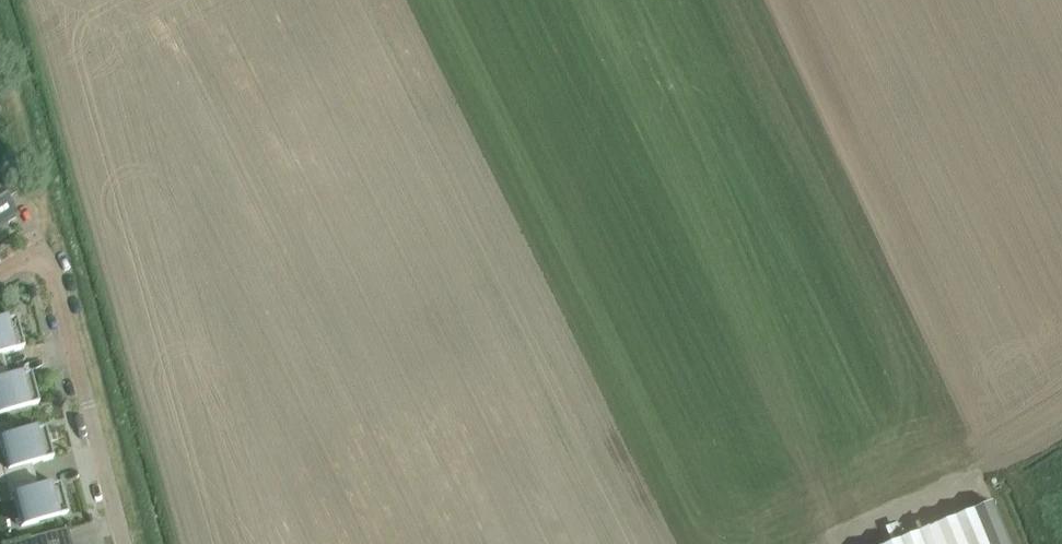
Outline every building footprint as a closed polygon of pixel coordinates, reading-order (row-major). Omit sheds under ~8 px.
[(16,218),(4,199),(15,192),(0,168),(0,228),(16,218)] [(6,367),(2,354),(23,349),(15,319),(0,323),(0,368),(6,367)] [(38,404),(30,374),(9,380),(6,367),(0,368),(0,414),(38,404)] [(6,485),(35,477),(31,464),(52,459),(45,429),(0,440),(0,446),(6,468),(0,470),(0,486),(6,485)] [(38,490),(35,477),(6,485),(10,500),(14,499),(21,527),(67,514),(59,485),(38,490)] [(893,543),(1011,543),(994,503),(893,543)] [(67,528),(29,538),(31,543),(71,543),(67,528)]
